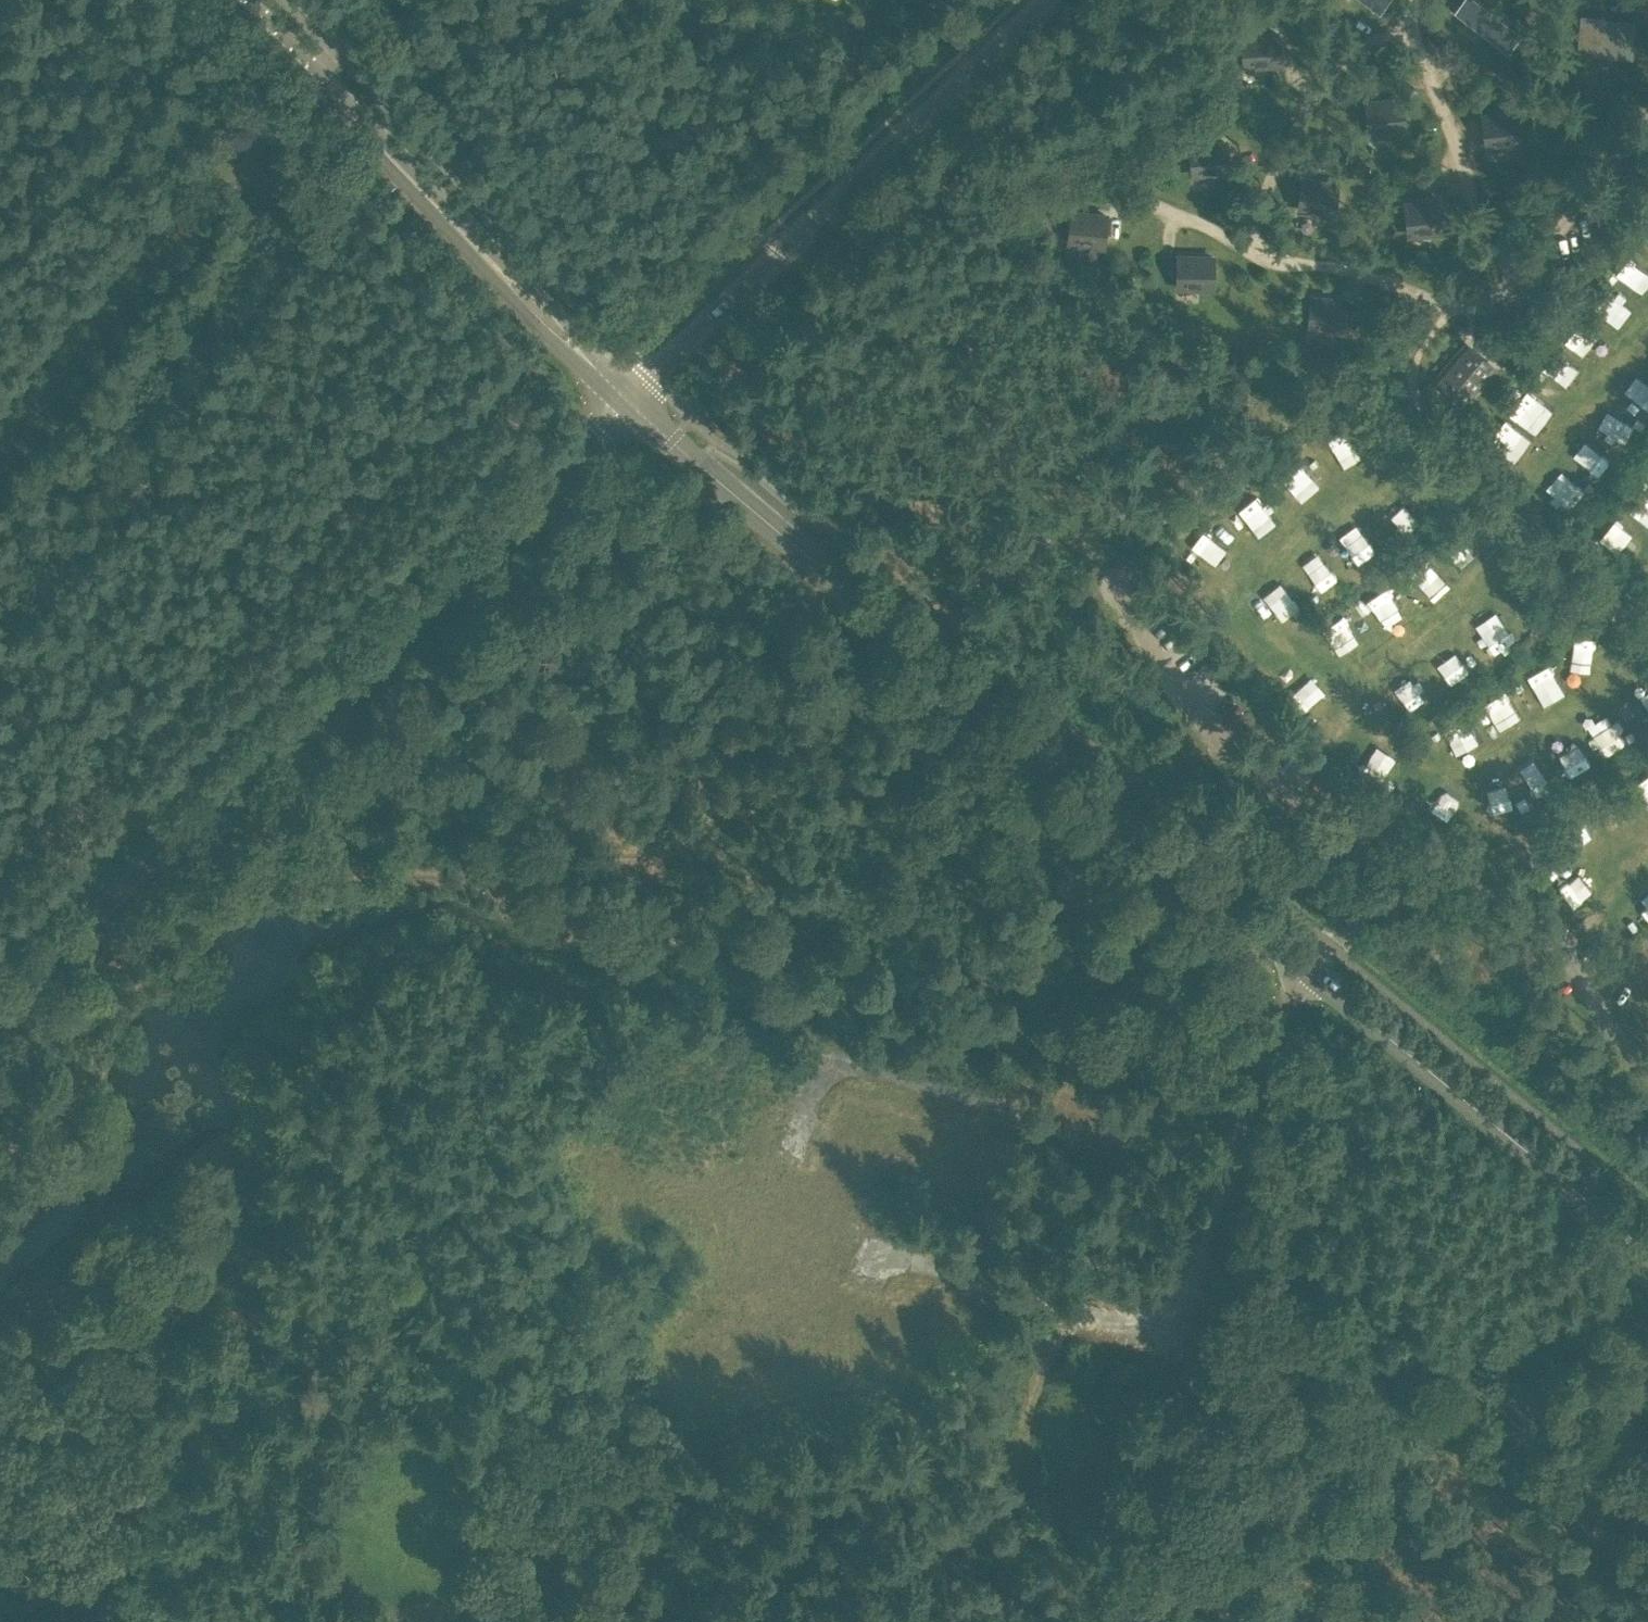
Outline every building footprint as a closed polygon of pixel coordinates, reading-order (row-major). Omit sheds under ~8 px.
[(1380,12),(1389,0),(1364,0),(1380,12)] [(1480,2),(1466,19),(1508,51),(1521,34),(1480,2)] [(1631,54),(1634,21),(1582,15),(1579,41),(1597,43),(1596,50),(1631,54)] [(1243,35),(1242,35),(1244,66),(1246,66),(1246,65),(1278,62),(1278,63),(1280,63),(1277,33),(1276,33),(1276,34),(1243,36),(1243,35)] [(1371,102),(1369,102),(1372,133),(1373,133),(1373,132),(1405,129),(1406,130),(1407,130),(1404,100),(1403,100),(1403,101),(1371,103),(1371,102)] [(1521,142),(1518,112),(1517,112),(1517,113),(1484,117),(1484,116),(1483,116),(1486,146),(1487,146),(1487,145),(1520,141),(1520,142),(1521,142)] [(1227,138),(1188,142),(1191,178),(1230,175),(1227,138)] [(1304,179),(1303,179),(1298,209),(1300,209),(1300,208),(1332,213),(1332,214),(1333,214),(1338,184),(1336,183),(1336,185),(1304,180),(1304,179)] [(1407,203),(1405,204),(1409,234),(1410,234),(1410,233),(1442,229),(1443,230),(1444,230),(1441,200),(1439,200),(1439,201),(1407,205),(1407,203)] [(1073,212),(1072,211),(1069,242),(1070,242),(1070,241),(1103,244),(1103,245),(1104,245),(1107,215),(1106,215),(1106,216),(1073,213),(1073,212)] [(1179,256),(1178,256),(1178,287),(1179,287),(1179,286),(1212,286),(1212,287),(1213,287),(1213,257),(1212,257),(1212,258),(1179,257),(1179,256)] [(1313,297),(1311,297),(1309,327),(1310,327),(1310,326),(1343,329),(1343,330),(1344,330),(1347,300),(1345,300),(1345,301),(1313,298),(1313,297)]
